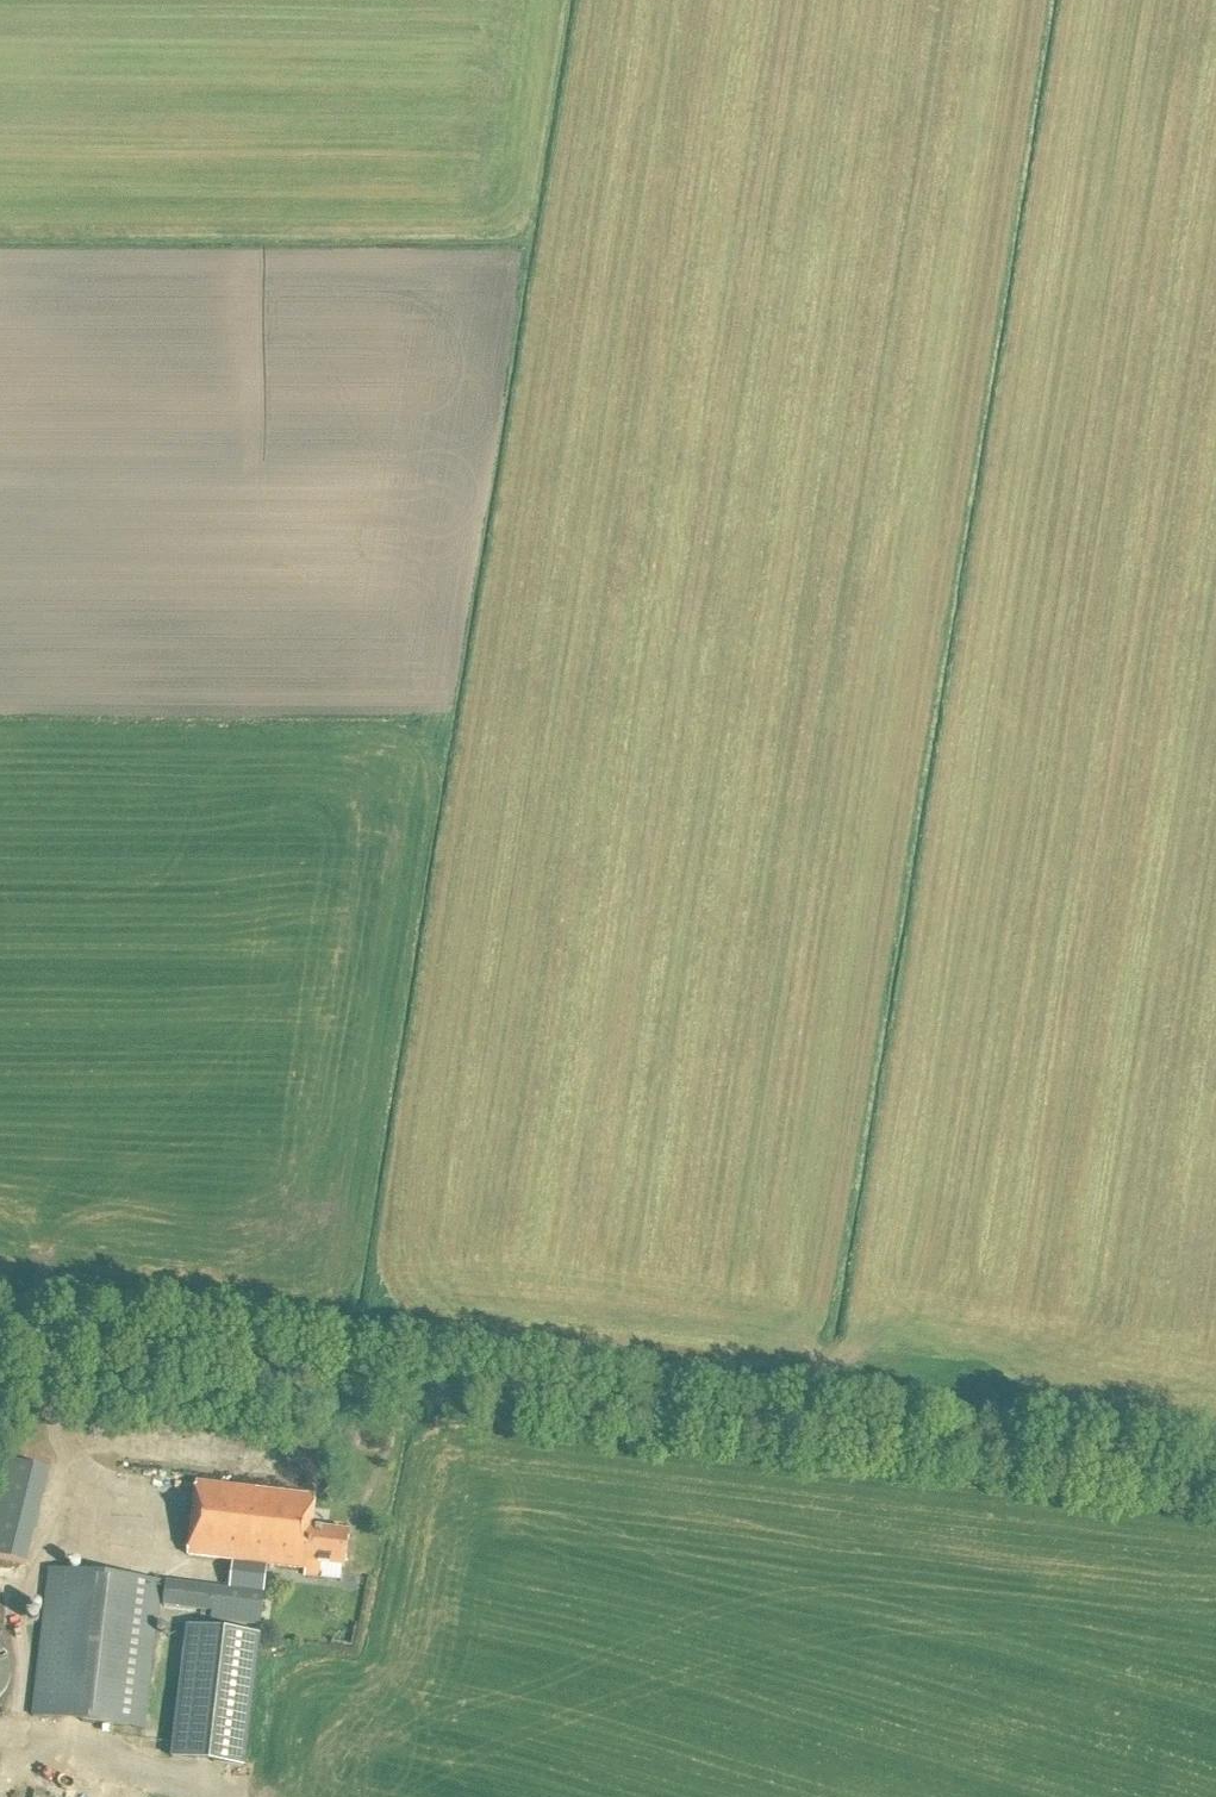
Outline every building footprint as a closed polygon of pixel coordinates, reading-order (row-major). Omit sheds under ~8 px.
[(5,1463),(0,1484),(0,1561),(27,1567),(49,1474),(5,1463)] [(225,1590),(165,1583),(162,1609),(212,1614),(211,1623),(256,1628),(263,1566),(304,1571),(303,1578),(321,1580),(322,1568),(345,1571),(350,1534),(309,1531),(314,1504),(315,1498),(197,1484),(187,1557),(228,1562),(225,1590)] [(142,1730),(159,1583),(159,1582),(47,1570),(31,1718),(142,1730)] [(171,1759),(242,1767),(257,1637),(186,1629),(171,1759)] [(2,1694),(5,1690),(7,1685),(8,1680),(8,1675),(8,1670),(7,1665),(5,1660),(2,1656),(0,1653),(0,1697),(2,1694)]
